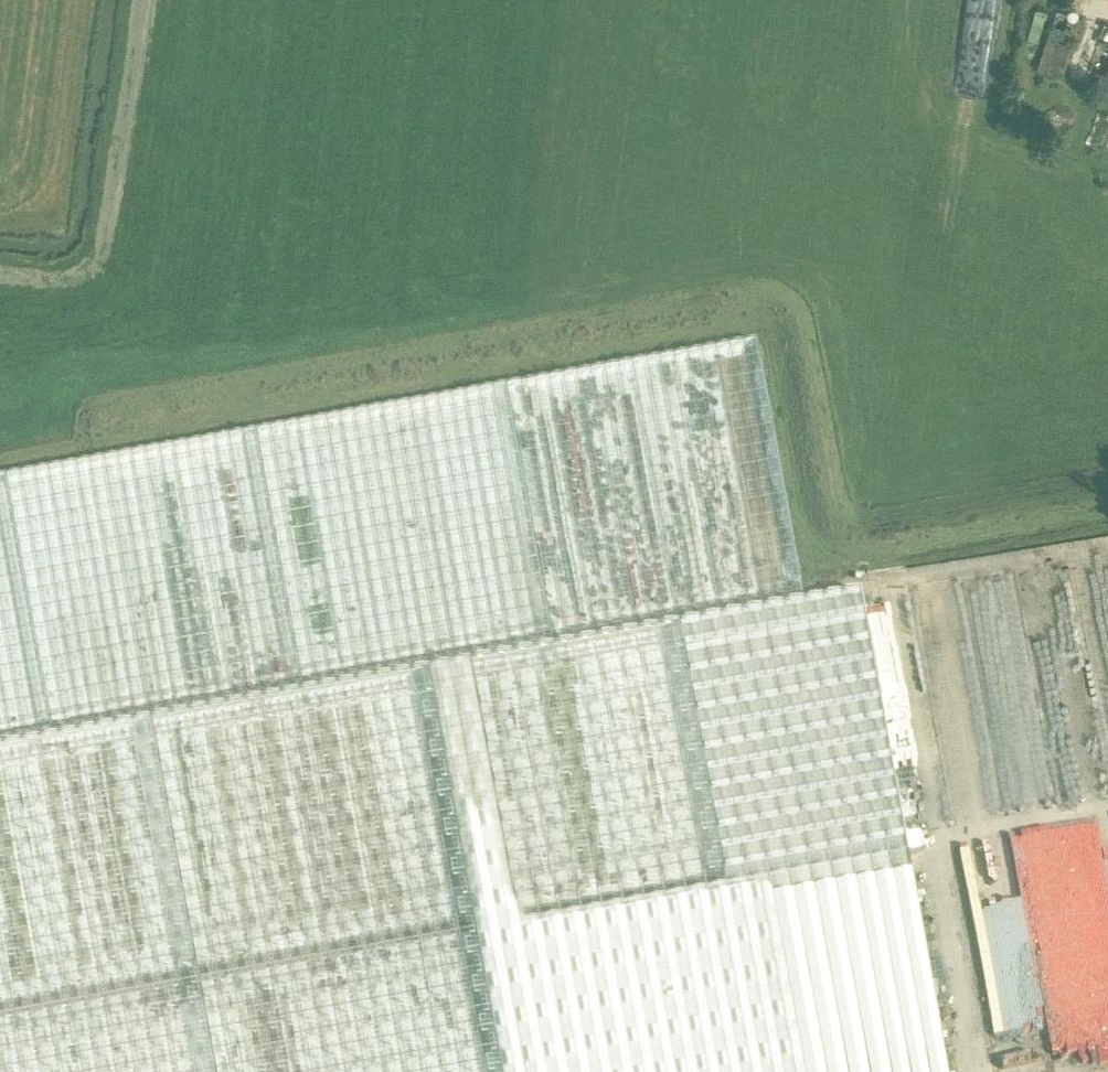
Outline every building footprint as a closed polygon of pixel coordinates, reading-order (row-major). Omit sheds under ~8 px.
[(1059,6),(1040,64),(1064,72),(1084,14),(1059,6)] [(1104,21),(1083,84),(1107,92),(1107,23),(1104,21)] [(885,736),(859,593),(803,603),(756,342),(0,481),(0,1071),(946,1071),(885,736)] [(1089,1046),(1107,1043),(1107,1036),(1099,1038),(1094,1006),(1107,1003),(1107,965),(1093,968),(1096,987),(1090,988),(1093,1008),(1082,1010),(1089,1046)]
